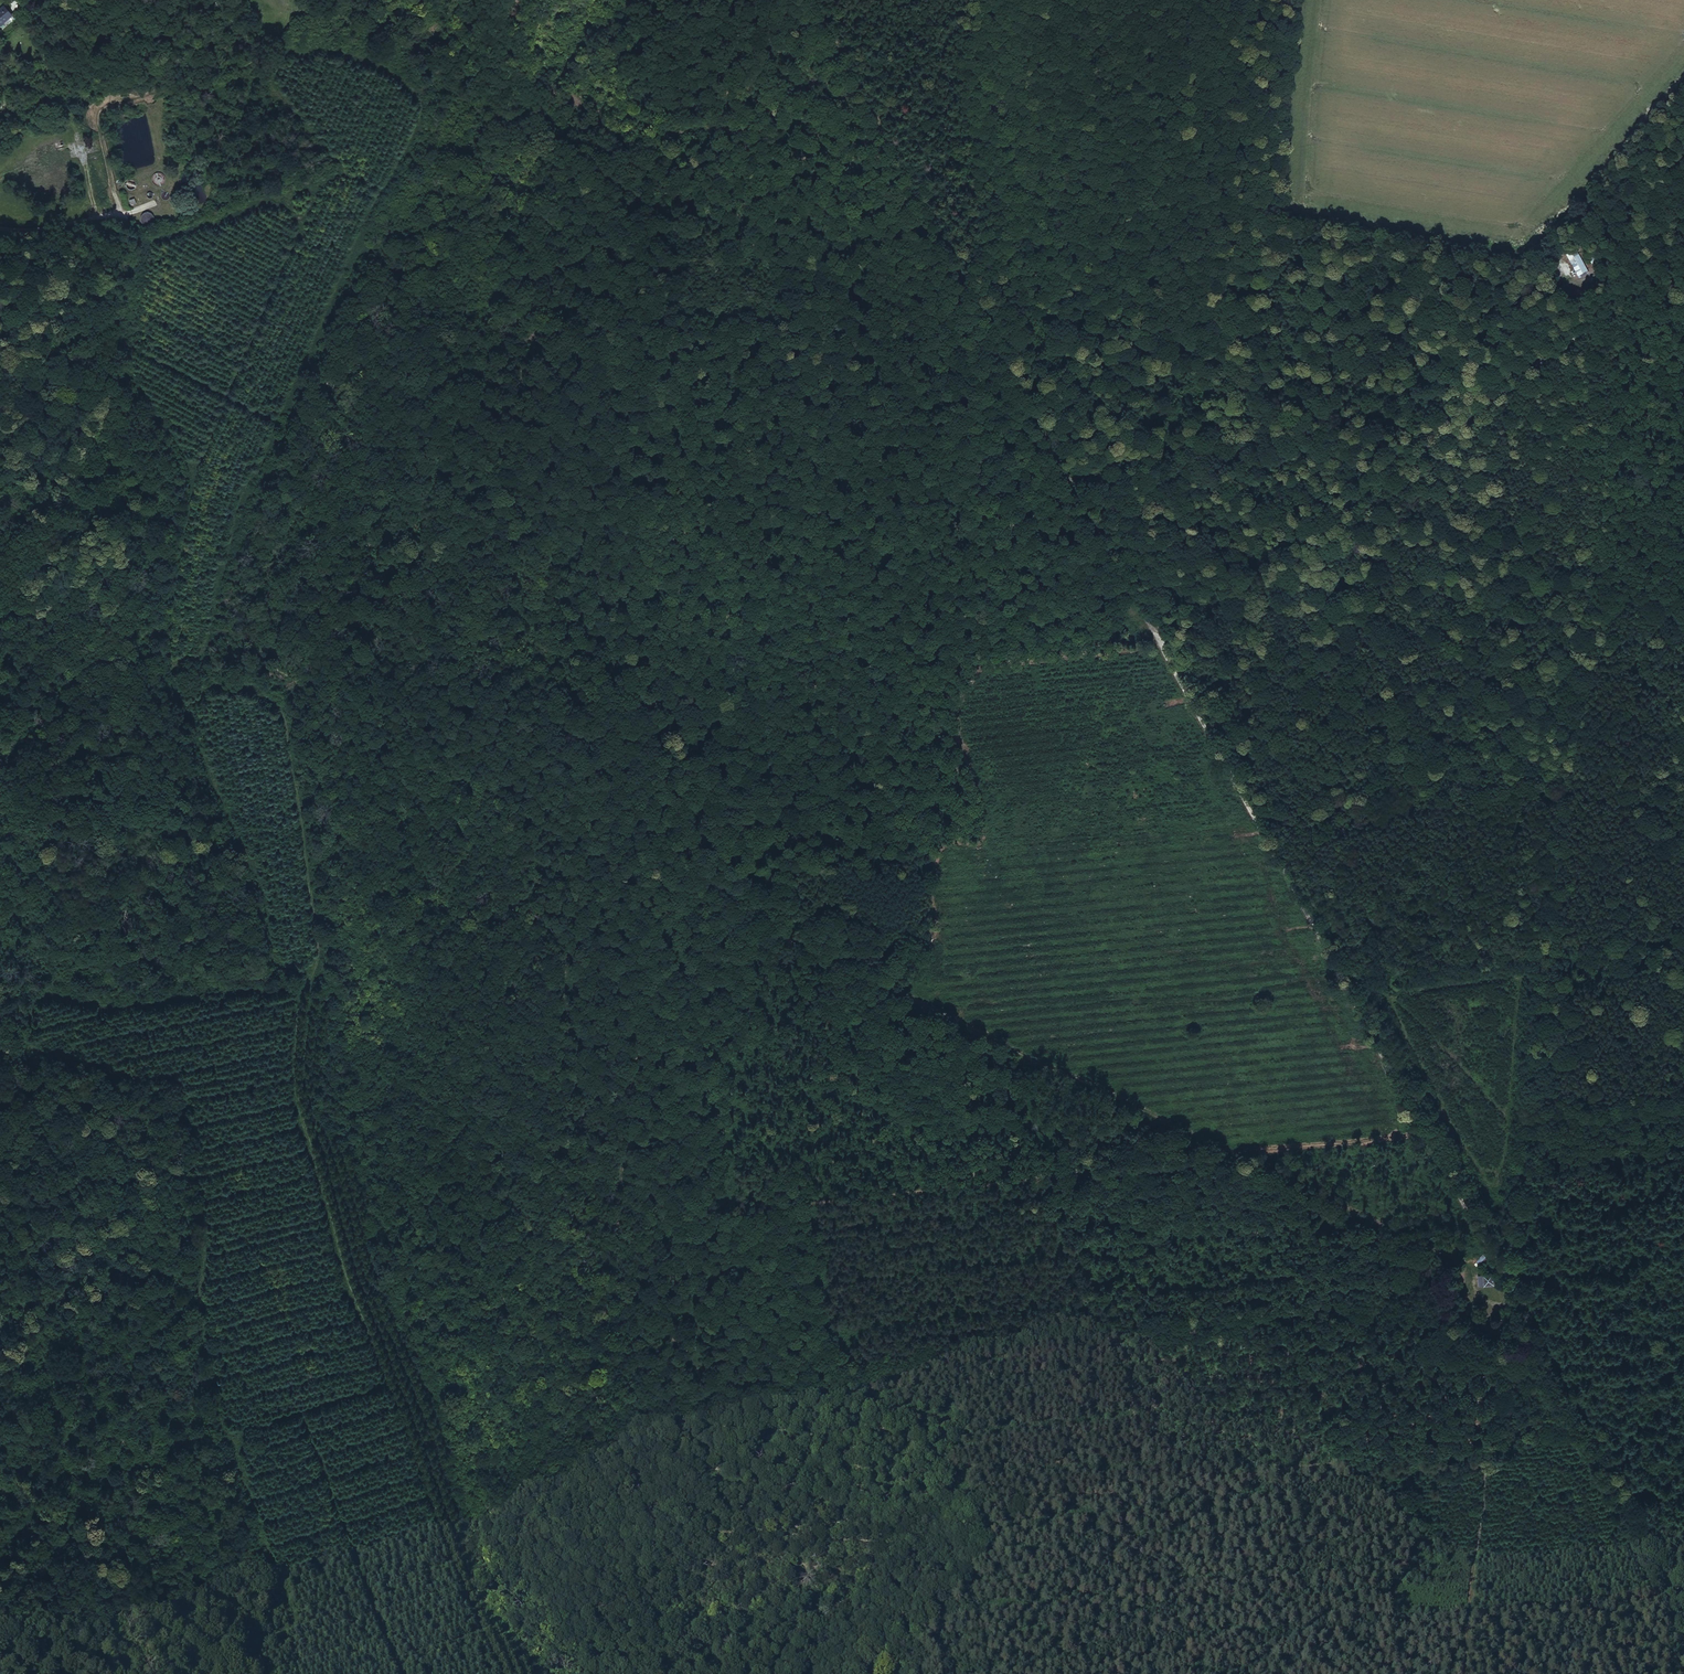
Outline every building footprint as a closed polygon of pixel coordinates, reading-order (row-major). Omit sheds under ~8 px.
[(2,4),(0,6),(0,24),(11,12),(2,4)] [(1576,248),(1566,253),(1579,277),(1589,272),(1576,248)] [(1485,1263),(1489,1268),(1497,1262),(1493,1257),(1485,1263)] [(1490,1276),(1492,1288),(1501,1287),(1500,1275),(1490,1276)]
